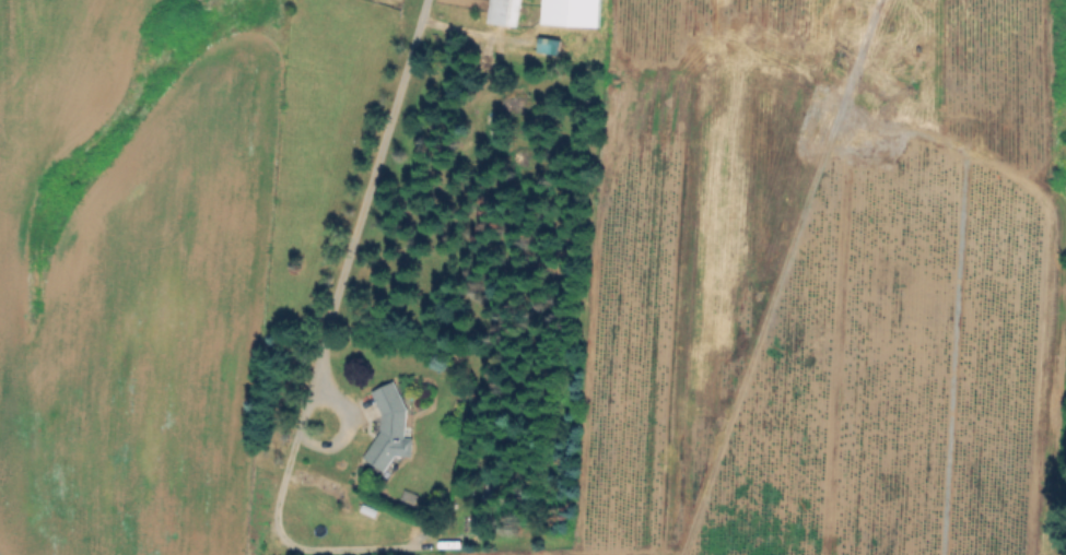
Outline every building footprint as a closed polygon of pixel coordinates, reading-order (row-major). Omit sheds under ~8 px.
[(487,23),(490,0),(520,0),(516,27),(487,23)] [(542,23),(544,0),(602,0),(600,27),(542,23)] [(561,37),(559,52),(535,49),(538,33),(561,37)] [(413,438),(413,454),(396,454),(382,472),(364,457),(382,436),(382,412),(371,391),(394,380),(408,409),(408,438),(413,438)] [(486,533),(485,513),(472,514),(473,533),(486,533)]
